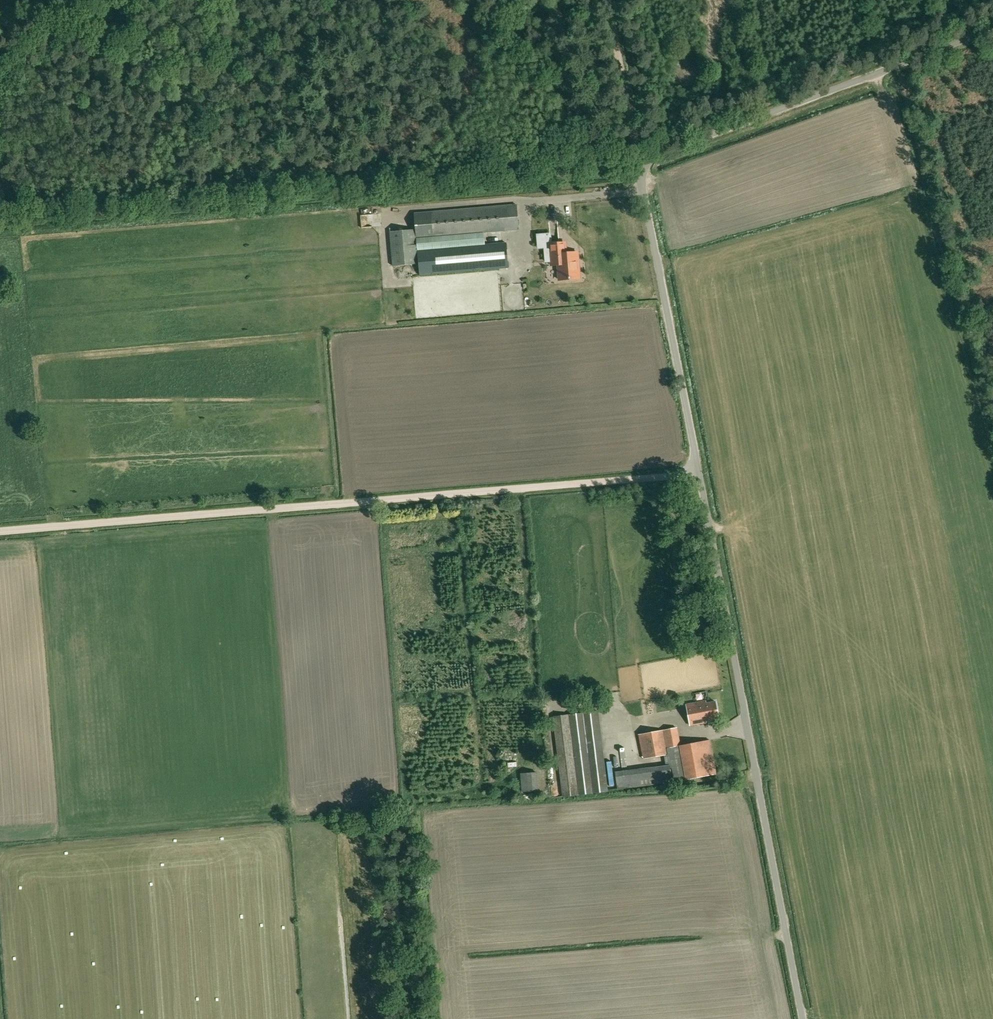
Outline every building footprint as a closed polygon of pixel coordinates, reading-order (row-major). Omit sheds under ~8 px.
[(516,204),(414,213),(416,229),(416,238),(519,230),(516,204)] [(417,250),(416,238),(416,229),(390,231),(393,264),(418,261),(417,250)] [(420,276),(436,274),(508,268),(506,243),(417,250),(418,261),(420,276)] [(544,262),(551,261),(551,265),(558,265),(559,280),(580,278),(578,253),(566,253),(565,243),(550,244),(550,248),(543,249),(544,262)] [(718,718),(716,701),(706,703),(706,700),(687,704),(690,725),(706,722),(705,720),(718,718)] [(553,717),(561,782),(562,796),(607,791),(598,711),(553,717)] [(643,758),(667,754),(669,766),(672,765),(675,781),(716,774),(712,751),(718,750),(716,739),(680,745),(677,727),(639,734),(643,758)] [(535,771),(521,772),(522,790),(536,789),(535,771)] [(396,833),(410,832),(409,818),(395,818),(396,833)]
